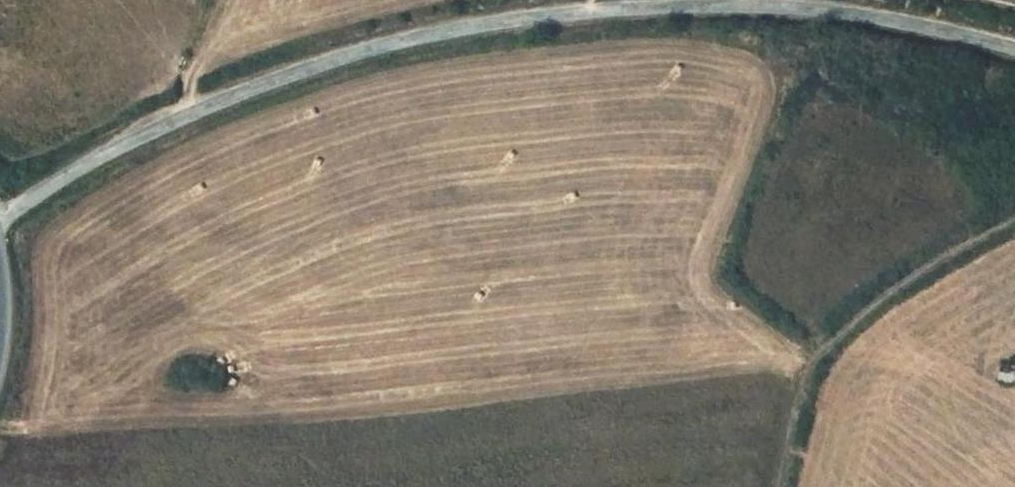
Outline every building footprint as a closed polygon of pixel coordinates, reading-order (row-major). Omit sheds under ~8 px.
[(999,364),(998,379),(1014,381),(1014,374),(1014,367),(999,364)]
